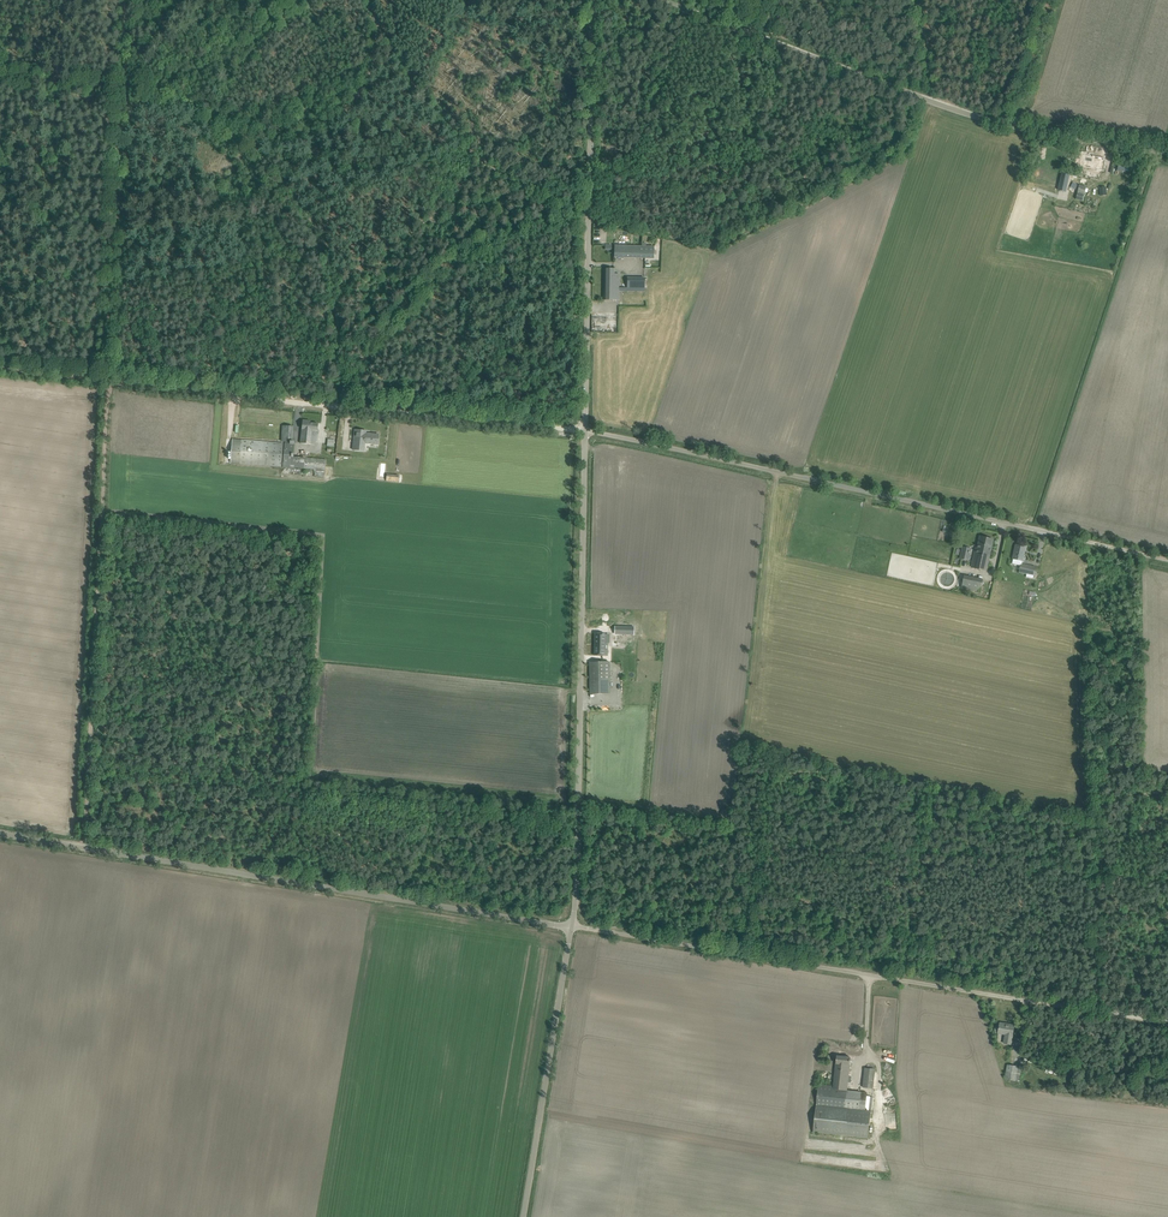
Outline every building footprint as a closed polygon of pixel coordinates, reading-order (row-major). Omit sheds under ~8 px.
[(1086,152),(1082,152),(1079,165),(1091,168),(1091,165),(1102,167),(1104,158),(1093,156),(1093,154),(1089,153),(1089,155),(1086,154),(1086,152)] [(1065,192),(1067,181),(1069,181),(1071,174),(1063,173),(1059,190),(1065,192)] [(1078,186),(1072,182),(1068,190),(1074,193),(1078,186)] [(1079,185),(1076,199),(1083,201),(1087,187),(1079,185)] [(614,257),(654,258),(654,247),(615,245),(614,257)] [(605,269),(605,300),(619,300),(620,274),(615,274),(615,269),(605,269)] [(645,288),(645,278),(627,278),(627,288),(645,288)] [(310,421),(303,420),(301,443),(315,445),(317,433),(319,434),(319,430),(317,430),(318,424),(310,423),(310,421)] [(324,471),(317,470),(317,469),(325,470),(326,459),(294,457),(295,444),(292,444),(293,426),(283,426),(281,441),(290,442),(290,443),(285,443),(283,467),(304,469),(304,473),(309,473),(310,469),(314,469),(314,471),(315,471),(314,477),(324,477),(324,471)] [(366,431),(355,430),(353,450),(364,451),(365,443),(378,444),(379,434),(366,433),(366,431)] [(327,446),(334,447),(335,434),(329,434),(327,446)] [(281,467),(283,443),(233,439),(231,463),(281,467)] [(359,457),(364,457),(364,453),(354,452),(353,464),(358,464),(359,457)] [(981,537),(978,549),(976,548),(972,568),(986,571),(993,539),(981,537)] [(1026,547),(1016,545),(1013,559),(1023,561),(1026,547)] [(960,559),(969,561),(971,548),(963,547),(960,559)] [(1034,565),(1029,563),(1029,565),(1021,563),(1019,572),(1027,574),(1028,572),(1032,573),(1034,565)] [(959,585),(958,588),(962,588),(970,590),(969,596),(973,597),(973,594),(974,594),(975,591),(980,592),(983,579),(964,575),(962,585),(959,585)] [(608,634),(596,634),(595,655),(607,656),(608,634)] [(610,662),(590,662),(590,694),(611,693),(610,662)] [(1000,1023),(998,1033),(1006,1034),(1004,1043),(1011,1044),(1014,1025),(1014,1026),(1006,1025),(1007,1024),(1000,1023)] [(866,1113),(866,1110),(865,1110),(867,1096),(870,1097),(870,1093),(847,1090),(851,1057),(837,1056),(834,1086),(819,1084),(814,1132),(868,1138),(871,1114),(866,1113)] [(1023,1067),(1007,1064),(1005,1079),(1020,1082),(1023,1067)] [(866,1067),(865,1088),(875,1088),(876,1068),(866,1067)]
